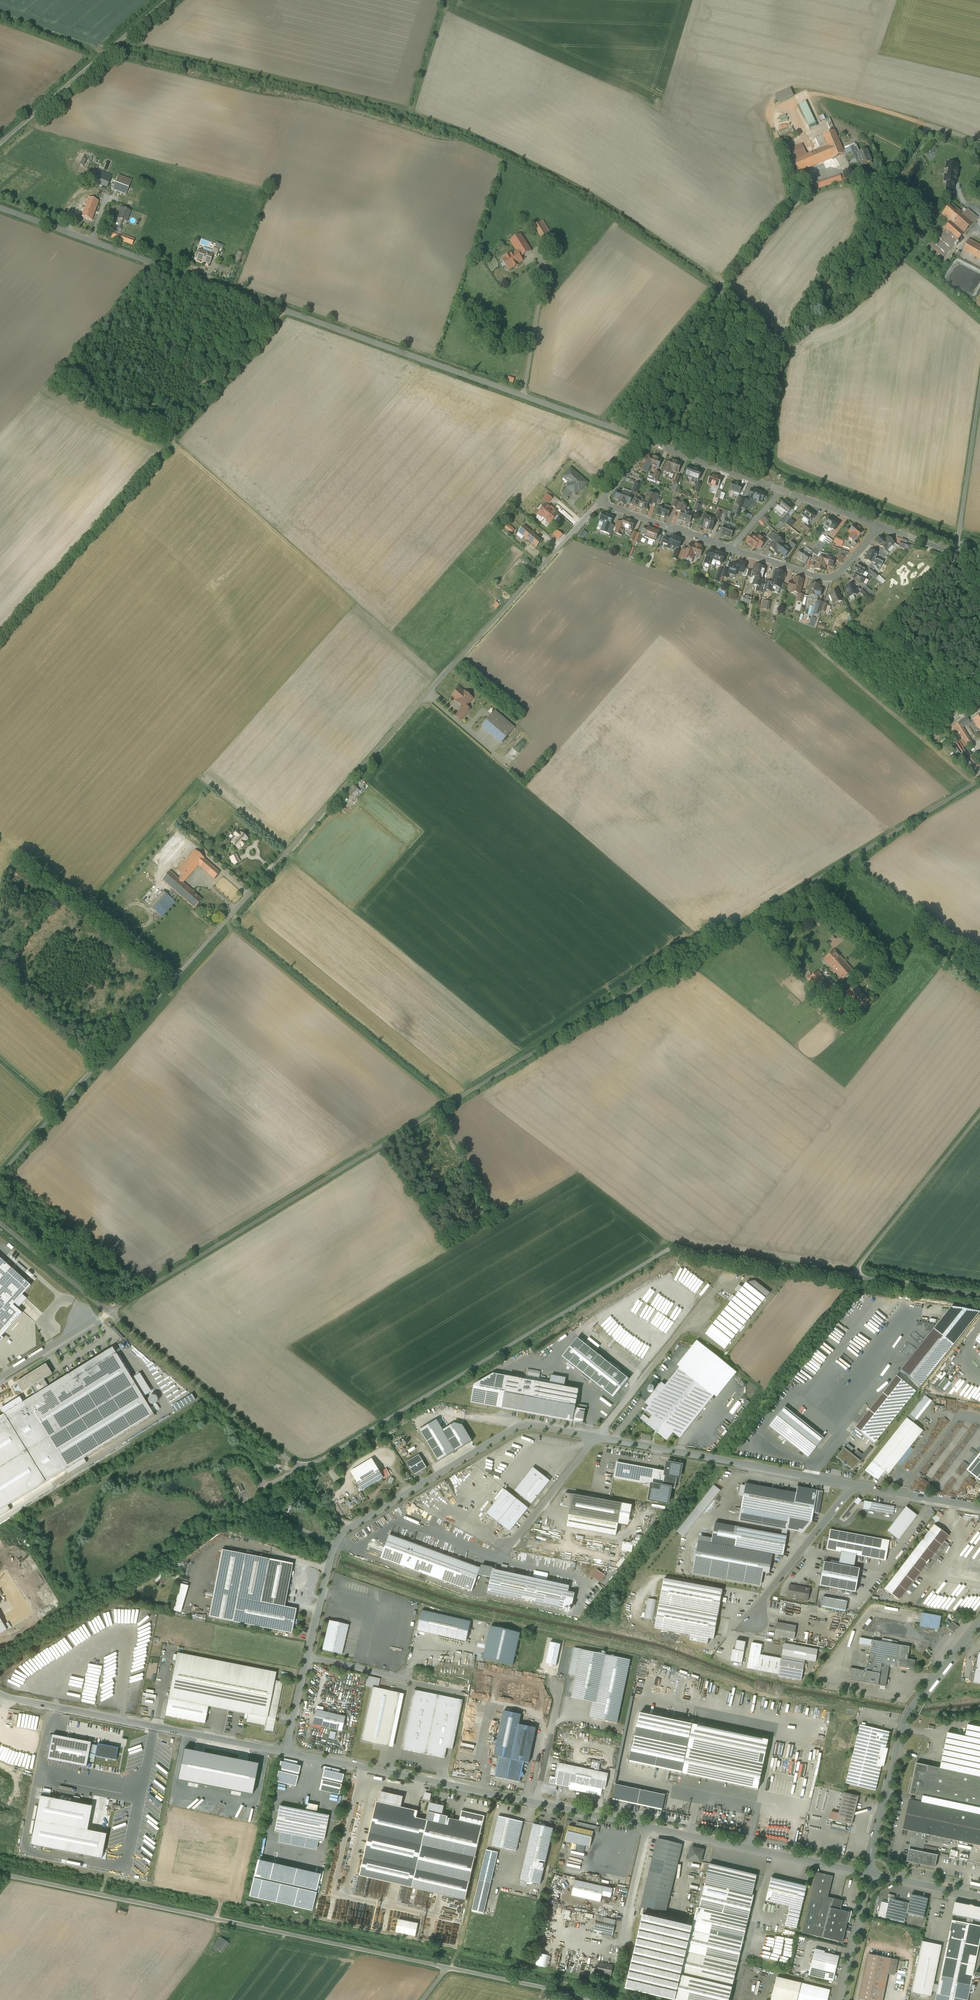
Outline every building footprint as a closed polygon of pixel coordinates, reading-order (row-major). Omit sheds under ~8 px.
[(792,97),(789,91),(775,97),(778,104),(792,97)] [(789,120),(790,117),(789,114),(788,112),(785,110),(783,110),(780,111),(778,112),(776,114),(776,117),(776,120),(778,122),(780,124),(783,124),(786,123),(788,122),(789,120)] [(793,128),(779,133),(781,137),(794,132),(793,128)] [(820,150),(807,155),(804,149),(789,155),(796,174),(845,154),(835,130),(815,139),(820,150)] [(794,132),(781,137),(783,141),(796,136),(794,132)] [(867,150),(859,153),(856,146),(854,147),(854,146),(851,147),(855,158),(856,157),(858,160),(859,160),(862,166),(871,162),(867,150)] [(958,165),(947,163),(945,181),(956,183),(958,165)] [(114,171),(97,164),(95,169),(91,168),(87,180),(126,195),(132,180),(113,173),(114,171)] [(840,175),(817,183),(818,188),(842,180),(840,175)] [(954,184),(947,183),(946,191),(953,191),(954,184)] [(89,198),(82,217),(92,221),(99,202),(89,198)] [(951,222),(930,245),(943,257),(973,223),(964,214),(951,203),(942,214),(951,222)] [(131,212),(121,208),(115,222),(122,225),(124,220),(127,221),(131,212)] [(977,218),(967,209),(964,214),(973,223),(977,218)] [(556,241),(543,220),(534,226),(547,246),(556,241)] [(135,239),(112,231),(110,237),(133,245),(135,239)] [(521,234),(511,241),(517,251),(519,250),(522,256),(531,251),(521,234)] [(969,240),(960,256),(979,267),(979,245),(969,240)] [(203,251),(200,250),(200,249),(200,250),(198,249),(196,255),(199,255),(197,259),(210,264),(213,255),(211,254),(203,251)] [(517,251),(510,256),(510,255),(506,258),(504,260),(509,269),(513,266),(514,268),(518,265),(518,264),(523,261),(520,257),(522,256),(519,250),(517,251)] [(662,460),(650,456),(646,460),(643,463),(640,466),(641,467),(641,466),(647,471),(648,471),(650,465),(653,466),(659,468),(662,460)] [(681,464),(671,460),(670,464),(668,463),(667,463),(664,471),(666,472),(665,472),(666,473),(669,474),(670,474),(670,473),(672,474),(672,471),(676,473),(676,471),(678,472),(681,464)] [(702,471),(689,466),(685,475),(693,478),(691,482),(695,484),(697,479),(699,480),(702,471)] [(587,483),(571,469),(564,477),(565,476),(568,479),(567,480),(572,484),(568,488),(567,487),(568,488),(566,490),(570,493),(572,491),(575,494),(579,490),(580,491),(580,490),(579,490),(583,486),(584,486),(587,483)] [(654,476),(649,474),(647,481),(656,484),(657,480),(659,473),(656,472),(654,476)] [(722,478),(711,474),(708,484),(719,487),(722,478)] [(681,477),(677,476),(672,490),(676,491),(679,484),(678,484),(681,477)] [(737,483),(733,481),(730,490),(740,494),(743,486),(737,483)] [(761,493),(756,491),(756,490),(752,489),(749,498),(762,502),(766,494),(762,492),(761,493)] [(570,493),(566,490),(563,493),(568,498),(571,494),(570,493)] [(627,494),(623,492),(622,491),(619,490),(618,491),(617,494),(617,493),(614,499),(620,501),(619,503),(626,505),(626,503),(630,504),(633,496),(631,495),(627,494)] [(553,499),(547,494),(542,500),(548,504),(553,499)] [(645,500),(639,498),(639,497),(637,501),(635,500),(633,505),(636,506),(635,506),(646,510),(649,504),(650,505),(652,506),(653,503),(655,496),(653,495),(648,494),(647,495),(646,497),(647,498),(646,499),(645,500)] [(742,499),(739,507),(746,510),(749,501),(742,499)] [(789,502),(786,499),(780,507),(779,507),(786,513),(787,514),(788,514),(794,507),(789,503),(789,502)] [(687,506),(679,503),(676,510),(682,512),(683,510),(685,511),(687,506)] [(550,508),(546,504),(538,513),(538,514),(541,518),(542,517),(544,519),(545,518),(546,516),(547,515),(548,514),(551,511),(552,510),(553,508),(551,506),(550,508)] [(780,507),(778,505),(774,510),(782,517),(786,513),(779,507),(780,507)] [(671,509),(660,506),(657,514),(661,516),(662,515),(668,517),(671,509)] [(555,510),(553,508),(552,510),(551,511),(548,514),(547,515),(546,516),(545,518),(544,519),(547,520),(546,521),(549,525),(550,524),(551,524),(558,515),(554,512),(555,510)] [(816,514),(807,508),(801,515),(810,522),(816,514)] [(685,511),(683,510),(682,512),(679,519),(690,523),(693,514),(685,511)] [(614,517),(603,513),(600,521),(604,523),(601,531),(608,534),(612,525),(610,525),(614,517)] [(787,514),(780,522),(784,525),(790,518),(787,516),(788,514),(787,514)] [(715,520),(705,516),(701,527),(711,531),(715,520)] [(835,520),(831,517),(826,524),(830,527),(830,526),(835,530),(840,523),(839,523),(835,520)] [(623,525),(620,524),(621,523),(620,523),(619,527),(618,527),(618,528),(616,533),(623,536),(625,530),(626,530),(626,529),(632,531),(631,532),(632,532),(635,522),(625,519),(623,525)] [(511,534),(515,530),(508,524),(504,528),(511,534)] [(812,528),(806,524),(803,528),(805,529),(808,532),(809,532),(812,528)] [(542,541),(524,525),(519,532),(536,547),(542,541)] [(855,525),(849,532),(852,534),(857,538),(863,532),(859,529),(860,528),(859,526),(858,527),(855,525)] [(735,529),(724,526),(721,534),(731,538),(735,529)] [(659,531),(648,527),(647,530),(642,529),(640,534),(642,535),(645,536),(645,537),(649,539),(655,541),(656,541),(655,541),(656,540),(658,534),(659,531)] [(563,535),(557,530),(552,535),(558,540),(563,535)] [(772,531),(768,537),(772,540),(773,539),(776,535),(772,531)] [(852,534),(849,538),(850,538),(847,542),(850,545),(854,541),(854,542),(857,538),(852,534)] [(757,535),(754,538),(751,536),(746,542),(755,549),(757,546),(760,549),(766,541),(757,535)] [(682,540),(672,536),(669,544),(668,547),(673,548),(674,546),(679,548),(682,540)] [(827,536),(823,542),(829,545),(832,540),(827,536)] [(888,537),(885,540),(882,536),(877,542),(882,547),(887,551),(888,550),(892,545),(892,546),(895,543),(888,537)] [(778,538),(775,541),(770,548),(776,552),(777,551),(785,557),(790,550),(782,544),(784,543),(778,538)] [(913,546),(901,541),(899,546),(898,545),(895,543),(897,545),(910,550),(913,546)] [(686,556),(680,554),(679,557),(692,562),(695,554),(700,556),(703,549),(701,548),(701,547),(696,545),(696,546),(690,544),(690,545),(691,545),(689,552),(688,551),(686,556)] [(888,550),(887,551),(882,547),(880,550),(887,555),(890,552),(888,550)] [(821,551),(816,548),(813,553),(817,556),(821,551)] [(811,556),(801,549),(796,557),(806,563),(811,556)] [(868,554),(865,560),(872,564),(873,564),(875,560),(878,554),(870,550),(868,554)] [(710,551),(706,560),(711,562),(712,561),(714,553),(710,551)] [(721,554),(715,552),(714,553),(712,561),(716,562),(717,562),(722,564),(725,555),(721,553),(721,554)] [(844,558),(840,554),(837,557),(838,558),(836,560),(840,563),(844,558)] [(835,559),(825,556),(824,559),(822,564),(826,565),(832,567),(835,559)] [(824,559),(820,557),(819,561),(818,560),(817,563),(816,563),(815,568),(821,571),(821,570),(824,571),(826,565),(822,564),(824,559)] [(876,561),(875,560),(873,564),(872,564),(872,565),(879,571),(883,563),(877,560),(876,561)] [(746,563),(738,561),(736,570),(743,572),(744,570),(745,571),(746,568),(745,567),(746,563)] [(764,568),(755,565),(754,572),(752,576),(762,579),(764,573),(763,573),(764,568)] [(865,570),(857,566),(853,573),(856,574),(854,578),(863,583),(866,578),(862,576),(865,570)] [(724,570),(719,568),(715,580),(720,582),(724,570)] [(879,575),(871,569),(868,572),(876,578),(879,575)] [(785,573),(776,571),(776,574),(774,573),(773,579),(774,579),(773,583),(773,586),(781,588),(784,578),(785,578),(786,575),(785,574),(785,573)] [(795,578),(794,582),(790,581),(788,590),(791,591),(791,592),(799,594),(800,594),(803,580),(795,578)] [(773,583),(766,581),(766,583),(764,589),(764,590),(771,592),(773,586),(773,583)] [(820,586),(811,584),(809,595),(819,597),(820,593),(818,592),(820,586)] [(854,585),(845,588),(849,597),(857,594),(854,585)] [(869,594),(863,589),(860,593),(866,597),(866,598),(869,594)] [(838,591),(830,594),(834,604),(842,601),(838,591)] [(771,602),(763,600),(761,609),(768,611),(771,602)] [(500,605),(495,601),(491,606),(496,610),(500,605)] [(824,603),(817,601),(815,609),(821,611),(824,603)] [(883,631),(878,628),(875,633),(880,636),(883,631)] [(953,670),(947,665),(944,668),(950,673),(953,670)] [(464,692),(460,688),(453,696),(457,700),(456,701),(464,707),(464,708),(466,706),(468,704),(469,704),(471,702),(470,700),(473,698),(465,691),(464,692)] [(464,707),(456,716),(461,720),(470,709),(466,706),(464,708),(464,707)] [(515,728),(495,710),(481,727),(501,744),(515,728)] [(963,720),(953,727),(965,747),(972,742),(963,727),(967,725),(963,720)] [(354,785),(347,793),(351,796),(357,789),(354,785)] [(237,831),(234,834),(237,837),(232,843),(239,849),(241,845),(243,846),(245,843),(244,842),(247,839),(240,833),(237,831)] [(195,850),(178,870),(183,875),(179,879),(183,883),(199,865),(204,858),(195,850)] [(237,854),(231,857),(234,865),(240,862),(237,854)] [(220,872),(204,858),(199,865),(214,878),(220,872)] [(179,879),(170,871),(162,880),(173,889),(179,894),(195,908),(202,900),(183,883),(179,879)] [(163,892),(150,907),(162,917),(175,902),(173,901),(179,894),(173,889),(167,896),(163,892)] [(853,970),(835,950),(825,959),(839,975),(843,979),(853,970)] [(833,990),(817,972),(808,980),(824,998),(833,990)] [(855,985),(844,994),(861,1013),(871,1004),(855,985)] [(877,998),(877,996),(877,994),(876,992),(874,991),(872,991),(870,991),(868,992),(867,994),(867,996),(867,998),(869,1000),(870,1001),(872,1001),(874,1001),(876,999),(877,998)] [(846,1015),(840,1006),(833,1011),(840,1020),(846,1015)] [(22,1314),(13,1306),(22,1295),(30,1286),(27,1283),(0,1259),(0,1338),(22,1314)] [(17,1262),(16,1264),(25,1272),(26,1270),(17,1262)] [(770,1293),(755,1281),(746,1283),(766,1299),(770,1293)] [(714,1323),(708,1331),(728,1346),(766,1299),(746,1283),(731,1303),(714,1323)] [(901,1370),(920,1386),(921,1386),(979,1313),(951,1308),(901,1370)] [(577,1339),(562,1358),(607,1393),(614,1398),(622,1388),(628,1380),(577,1339)] [(679,1368),(665,1386),(661,1383),(646,1402),(645,1404),(648,1407),(645,1411),(653,1418),(672,1432),(678,1437),(680,1439),(714,1396),(717,1398),(734,1375),(736,1373),(697,1341),(694,1344),(677,1366),(679,1368)] [(826,1360),(833,1348),(829,1346),(828,1349),(823,1345),(822,1346),(819,1344),(813,1354),(818,1357),(818,1358),(821,1360),(822,1358),(826,1360)] [(154,1416),(112,1348),(49,1387),(35,1395),(23,1403),(65,1471),(67,1474),(86,1463),(84,1459),(154,1416)] [(46,1364),(16,1383),(22,1393),(30,1387),(44,1379),(52,1374),(46,1364)] [(550,1380),(526,1376),(525,1380),(494,1374),(474,1384),(470,1403),(487,1406),(503,1409),(526,1413),(572,1422),(573,1422),(576,1408),(579,1390),(564,1387),(549,1384),(550,1380)] [(550,1380),(549,1384),(564,1387),(566,1378),(551,1376),(550,1380)] [(897,1376),(855,1428),(864,1435),(875,1443),(894,1418),(916,1391),(897,1376)] [(49,1387),(44,1379),(30,1387),(35,1395),(49,1387)] [(147,1399),(151,1406),(158,1402),(153,1395),(147,1399)] [(172,1405),(176,1411),(195,1401),(192,1395),(172,1405)] [(914,1424),(932,1401),(924,1396),(907,1419),(914,1424)] [(65,1471),(23,1403),(0,1417),(0,1511),(65,1471)] [(824,1438),(785,1407),(769,1426),(808,1457),(824,1438)] [(586,1410),(576,1408),(573,1422),(583,1424),(586,1410)] [(672,1432),(653,1418),(648,1424),(656,1431),(655,1432),(657,1434),(658,1433),(666,1439),(672,1432)] [(907,1419),(872,1462),(886,1473),(888,1475),(897,1463),(910,1447),(923,1431),(914,1424),(907,1419)] [(438,1461),(439,1462),(455,1452),(443,1430),(437,1420),(420,1431),(438,1461)] [(443,1430),(455,1452),(472,1441),(463,1426),(455,1424),(443,1430)] [(913,1449),(910,1447),(897,1463),(900,1465),(913,1449)] [(837,1457),(843,1463),(843,1464),(844,1464),(845,1465),(846,1465),(853,1470),(860,1461),(851,1453),(844,1448),(837,1457)] [(979,1483),(979,1453),(966,1471),(973,1477),(979,1483)] [(419,1455),(406,1462),(414,1475),(422,1471),(427,1468),(419,1455)] [(351,1472),(353,1475),(374,1462),(372,1459),(351,1472)] [(374,1462),(353,1475),(361,1491),(384,1478),(374,1462)] [(872,1462),(866,1470),(874,1477),(876,1475),(879,1478),(883,1473),(885,1475),(886,1473),(872,1462)] [(641,1483),(644,1468),(616,1463),(614,1478),(641,1483)] [(682,1466),(667,1463),(665,1472),(666,1472),(663,1487),(671,1488),(675,1489),(676,1484),(677,1477),(680,1478),(682,1466)] [(336,1468),(328,1472),(335,1483),(342,1479),(336,1468)] [(533,1468),(515,1491),(531,1504),(550,1481),(533,1468)] [(648,1469),(644,1468),(641,1483),(644,1483),(650,1485),(663,1487),(666,1472),(665,1472),(648,1469)] [(739,1521),(755,1524),(757,1512),(762,1487),(745,1484),(739,1521)] [(668,1505),(671,1488),(663,1487),(650,1485),(649,1487),(647,1501),(668,1505)] [(714,1486),(677,1532),(682,1536),(683,1537),(720,1491),(714,1486)] [(757,1512),(790,1518),(812,1522),(818,1490),(797,1487),(796,1493),(762,1487),(757,1512)] [(505,1491),(487,1514),(509,1532),(528,1508),(505,1491)] [(567,1494),(565,1493),(564,1498),(563,1506),(570,1507),(573,1495),(568,1494),(567,1494)] [(573,1495),(570,1507),(566,1528),(616,1536),(622,1504),(573,1495)] [(857,1500),(856,1499),(839,1519),(840,1519),(840,1518),(844,1522),(846,1519),(847,1520),(858,1507),(863,1508),(864,1502),(861,1502),(861,1503),(860,1502),(857,1499),(857,1500)] [(895,1507),(864,1501),(864,1502),(863,1508),(863,1509),(893,1514),(895,1507)] [(625,1507),(624,1516),(633,1516),(634,1508),(625,1507)] [(894,1522),(887,1531),(899,1540),(917,1515),(906,1507),(905,1509),(894,1522)] [(790,1518),(757,1512),(755,1524),(788,1530),(790,1518)] [(938,1523),(943,1515),(939,1512),(933,1519),(938,1523)] [(812,1522),(790,1518),(788,1530),(803,1533),(812,1522)] [(737,1527),(715,1523),(711,1543),(698,1540),(693,1574),(760,1586),(763,1573),(769,1574),(772,1554),(783,1556),(786,1537),(737,1527)] [(926,1536),(885,1589),(899,1600),(925,1566),(945,1541),(949,1536),(934,1525),(929,1532),(925,1529),(922,1533),(926,1536)] [(870,1537),(830,1530),(829,1537),(826,1550),(866,1557),(870,1537)] [(390,1535),(381,1558),(472,1592),(478,1575),(481,1568),(390,1535)] [(889,1541),(870,1537),(866,1557),(886,1561),(889,1541)] [(945,1541),(925,1566),(929,1569),(948,1544),(945,1541)] [(209,1618),(233,1622),(238,1597),(246,1554),(221,1550),(209,1618)] [(269,1559),(246,1554),(238,1597),(261,1602),(269,1559)] [(269,1559),(261,1602),(284,1607),(293,1564),(269,1559)] [(860,1569),(824,1562),(820,1586),(826,1587),(856,1593),(860,1569)] [(493,1568),(482,1565),(481,1568),(478,1575),(485,1576),(491,1578),(493,1569),(493,1568)] [(570,1586),(493,1569),(491,1578),(487,1593),(564,1610),(565,1607),(572,1608),(575,1594),(568,1592),(570,1586)] [(605,1577),(595,1570),(591,1576),(600,1584),(605,1577)] [(163,1585),(168,1580),(164,1576),(159,1581),(163,1585)] [(722,1592),(723,1590),(663,1579),(654,1629),(691,1635),(690,1641),(707,1644),(708,1644),(709,1639),(714,1640),(722,1592)] [(181,1613),(188,1586),(180,1584),(173,1611),(181,1613)] [(810,1589),(790,1585),(788,1597),(808,1601),(810,1589)] [(296,1611),(296,1609),(284,1607),(261,1602),(238,1597),(233,1622),(292,1634),(292,1631),(294,1623),(295,1620),(294,1620),(296,1611)] [(822,1608),(847,1611),(848,1601),(824,1598),(822,1608)] [(648,1599),(644,1618),(653,1620),(657,1600),(648,1599)] [(471,1622),(422,1610),(417,1630),(467,1642),(471,1622)] [(941,1617),(922,1613),(919,1626),(939,1629),(941,1617)] [(329,1620),(322,1650),(342,1655),(349,1625),(329,1620)] [(954,1623),(952,1622),(948,1628),(949,1629),(954,1632),(958,1627),(954,1623)] [(796,1627),(777,1623),(774,1636),(794,1639),(796,1627)] [(520,1633),(491,1627),(485,1658),(513,1664),(520,1633)] [(882,1641),(880,1640),(880,1642),(872,1640),(871,1646),(866,1671),(851,1668),(849,1677),(850,1677),(850,1680),(849,1680),(881,1686),(886,1687),(890,1665),(898,1666),(899,1658),(908,1659),(910,1647),(897,1645),(898,1642),(888,1640),(888,1639),(882,1638),(882,1641)] [(730,1661),(742,1663),(746,1641),(737,1639),(735,1649),(732,1649),(730,1661)] [(762,1645),(752,1643),(747,1668),(757,1670),(760,1655),(762,1645)] [(818,1650),(784,1644),(781,1659),(782,1659),(779,1674),(778,1677),(801,1681),(805,1660),(816,1662),(818,1650)] [(631,1661),(575,1648),(570,1674),(576,1675),(571,1697),(592,1703),(589,1718),(618,1723),(631,1661)] [(23,1676),(43,1665),(39,1657),(41,1656),(39,1652),(17,1665),(23,1676)] [(276,1673),(177,1654),(165,1716),(205,1724),(208,1706),(248,1714),(267,1718),(275,1681),(276,1673)] [(781,1659),(760,1655),(757,1670),(779,1674),(782,1659),(781,1659)] [(908,1659),(899,1658),(898,1666),(909,1669),(909,1671),(914,1671),(915,1660),(908,1659)] [(275,1681),(267,1718),(248,1714),(246,1722),(247,1722),(265,1725),(264,1731),(265,1731),(265,1730),(273,1732),(275,1718),(276,1713),(282,1682),(275,1681)] [(400,1693),(372,1688),(361,1741),(389,1747),(400,1693)] [(463,1700),(414,1690),(402,1749),(445,1758),(447,1748),(453,1749),(463,1700)] [(345,1717),(316,1711),(313,1724),(342,1731),(345,1717)] [(521,1715),(504,1711),(494,1756),(499,1757),(524,1762),(529,1763),(536,1728),(519,1725),(521,1715)] [(769,1741),(640,1714),(630,1763),(758,1789),(769,1741)] [(475,1764),(482,1724),(465,1721),(458,1761),(475,1764)] [(890,1732),(860,1725),(846,1783),(876,1790),(882,1766),(876,1765),(880,1747),(886,1748),(890,1732)] [(967,1725),(965,1737),(947,1733),(940,1768),(928,1766),(922,1796),(916,1795),(915,1801),(909,1800),(903,1829),(908,1830),(950,1839),(979,1846),(979,1728),(967,1725)] [(77,1767),(86,1769),(89,1754),(91,1745),(91,1744),(53,1737),(52,1737),(47,1760),(49,1761),(77,1767)] [(97,1746),(91,1745),(89,1754),(95,1755),(97,1746)] [(98,1745),(97,1746),(95,1755),(95,1757),(116,1761),(118,1749),(108,1747),(98,1745)] [(524,1762),(499,1757),(495,1777),(520,1782),(521,1777),(524,1775),(522,1772),(524,1762)] [(300,1766),(280,1762),(276,1782),(295,1786),(300,1766)] [(608,1774),(559,1763),(556,1778),(551,1777),(550,1783),(570,1787),(571,1782),(605,1789),(608,1774)] [(916,1763),(910,1794),(916,1795),(922,1796),(928,1766),(916,1763)] [(344,1775),(324,1770),(319,1790),(339,1795),(344,1775)] [(665,1796),(615,1785),(613,1798),(662,1809),(665,1796)] [(446,1825),(416,1818),(418,1812),(400,1808),(403,1798),(379,1792),(359,1876),(466,1900),(485,1816),(462,1811),(459,1821),(447,1818),(446,1825)] [(423,1799),(430,1801),(432,1794),(425,1792),(423,1799)] [(859,1796),(844,1793),(839,1813),(831,1812),(829,1819),(852,1825),(859,1796)] [(40,1798),(31,1846),(101,1860),(106,1836),(87,1832),(92,1808),(40,1798)] [(444,1807),(430,1803),(428,1811),(430,1811),(428,1821),(446,1825),(447,1818),(447,1817),(441,1816),(441,1814),(442,1814),(444,1807)] [(307,1804),(305,1811),(316,1813),(318,1806),(307,1804)] [(305,1811),(279,1806),(274,1831),(280,1833),(318,1840),(323,1841),(329,1815),(316,1813),(305,1811)] [(102,1815),(98,1833),(110,1835),(113,1817),(102,1815)] [(523,1822),(499,1816),(492,1845),(516,1851),(523,1822)] [(575,1828),(593,1832),(598,1833),(600,1827),(577,1822),(575,1828)] [(538,1825),(533,1824),(521,1879),(540,1884),(553,1829),(548,1828),(548,1827),(546,1827),(544,1824),(541,1826),(538,1825)] [(575,1828),(569,1826),(565,1841),(590,1847),(593,1832),(575,1828)] [(950,1839),(908,1830),(907,1836),(925,1840),(949,1845),(950,1839)] [(278,1843),(316,1850),(318,1840),(280,1833),(278,1843)] [(925,1840),(912,1837),(909,1849),(923,1852),(925,1840)] [(681,1845),(658,1839),(646,1888),(670,1893),(681,1845)] [(703,1850),(691,1847),(689,1859),(700,1862),(703,1850)] [(498,1852),(486,1849),(479,1881),(491,1883),(498,1852)] [(909,1849),(906,1861),(935,1868),(938,1855),(923,1852),(909,1849)] [(320,1875),(257,1860),(249,1896),(312,1911),(320,1875)] [(675,1999),(728,1999),(758,1875),(709,1863),(704,1886),(702,1886),(692,1925),(675,1999)] [(816,1872),(802,1933),(813,1935),(822,1896),(828,1897),(833,1876),(816,1872)] [(807,1886),(771,1877),(766,1900),(790,1906),(785,1927),(796,1929),(807,1886)] [(604,1887),(575,1880),(572,1895),(601,1902),(602,1896),(604,1887)] [(479,1881),(472,1910),(484,1913),(491,1883),(479,1881)] [(613,1889),(604,1887),(602,1896),(611,1898),(613,1889)] [(670,1893),(646,1888),(641,1908),(665,1913),(670,1893)] [(928,1898),(911,1894),(909,1903),(907,1913),(923,1917),(928,1898)] [(822,1896),(813,1935),(843,1942),(850,1913),(840,1910),(843,1901),(828,1897),(822,1896)] [(896,1899),(889,1897),(887,1903),(889,1904),(885,1918),(904,1923),(907,1913),(909,1903),(896,1900),(896,1899)] [(464,1923),(468,1903),(462,1902),(458,1901),(454,1920),(464,1923)] [(885,1918),(889,1904),(887,1903),(881,1902),(878,1917),(885,1918)] [(970,1905),(969,1905),(954,1902),(952,1915),(967,1918),(966,1923),(969,1924),(970,1919),(979,1921),(979,1908),(973,1906),(973,1905),(973,1906),(970,1905)] [(127,1907),(119,1906),(118,1912),(125,1914),(127,1907)] [(643,1913),(626,1989),(673,1999),(675,1999),(692,1925),(643,1913)] [(427,1926),(429,1920),(416,1917),(414,1923),(427,1926)] [(952,1920),(935,1999),(968,1999),(979,1941),(979,1926),(969,1924),(966,1923),(952,1920)] [(615,1925),(596,1921),(593,1931),(613,1936),(615,1925)] [(224,1940),(217,1949),(222,1953),(229,1943),(224,1940)] [(942,1945),(922,1941),(911,1992),(931,1996),(942,1945)] [(815,1949),(812,1959),(837,1965),(839,1957),(824,1953),(825,1951),(815,1949)] [(548,1968),(551,1955),(536,1952),(534,1965),(548,1968)] [(869,1954),(859,1999),(866,1999),(880,1999),(885,1973),(892,1975),(895,1960),(869,1954)] [(837,1965),(812,1959),(808,1975),(833,1981),(837,1965)] [(613,1965),(599,1962),(597,1973),(611,1976),(613,1965)] [(776,1977),(771,1999),(828,1999),(830,1990),(776,1977)]
